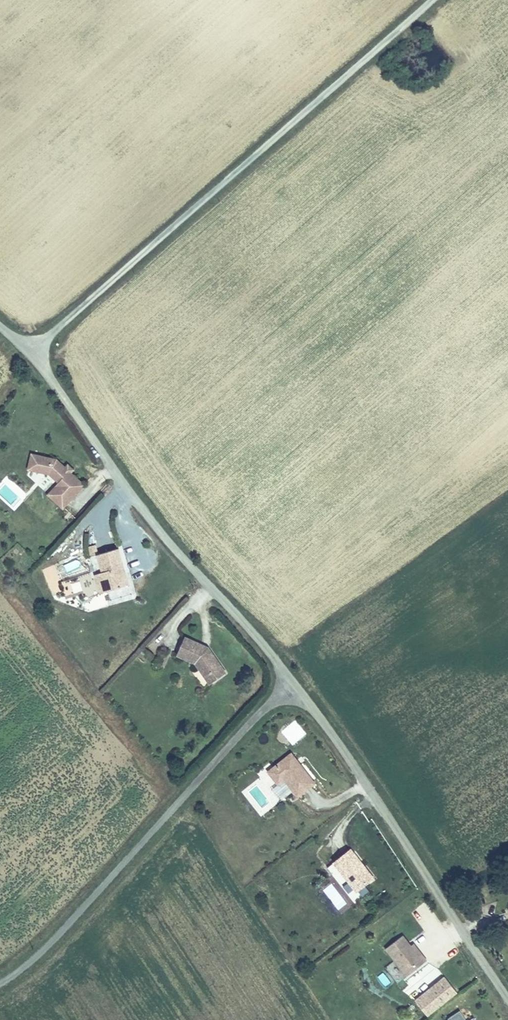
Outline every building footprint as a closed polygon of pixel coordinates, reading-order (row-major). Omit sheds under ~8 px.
[(49,472),(59,481),(70,469),(58,458),(31,452),(28,468),(49,472)] [(59,481),(49,493),(64,506),(85,482),(70,469),(59,481)] [(98,570),(102,590),(126,585),(117,549),(94,554),(98,570)] [(98,570),(90,572),(95,592),(102,590),(98,570)] [(181,636),(173,656),(190,663),(200,676),(216,664),(201,644),(181,636)] [(216,664),(200,676),(206,684),(222,672),(216,664)] [(292,793),(297,800),(316,786),(292,753),(265,773),(284,799),(292,793)] [(362,892),(379,880),(355,848),(338,860),(362,892)] [(407,976),(427,962),(414,943),(410,946),(402,934),(386,945),(407,976)] [(442,976),(415,999),(429,1015),(456,993),(442,976)] [(450,1019),(467,1019),(460,1009),(448,1016),(450,1019)]
